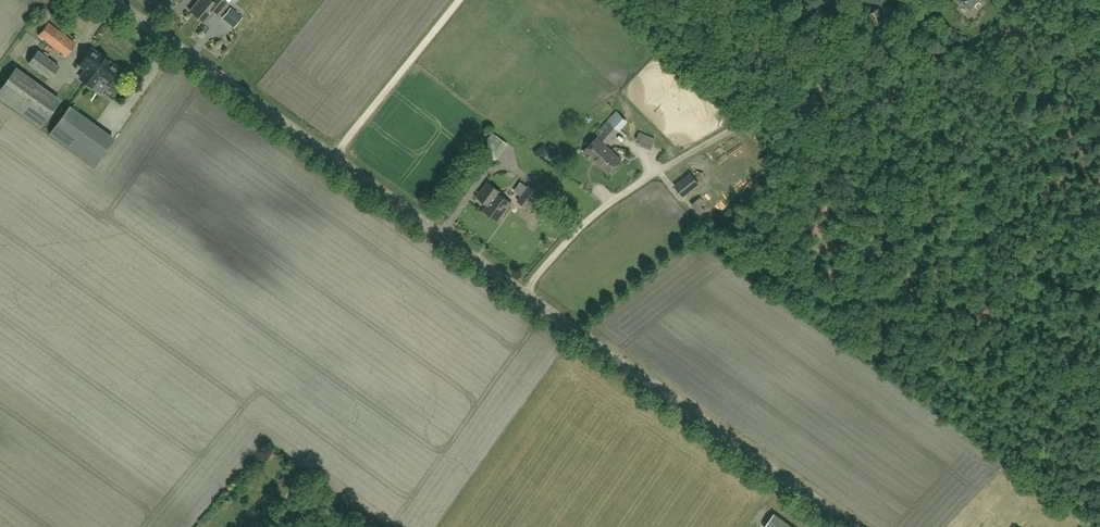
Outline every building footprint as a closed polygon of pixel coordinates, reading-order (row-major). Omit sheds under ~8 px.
[(189,10),(197,17),(211,0),(197,0),(189,10)] [(223,0),(216,0),(215,2),(212,0),(211,0),(197,17),(205,23),(214,11),(218,14),(227,3),(223,0)] [(971,9),(978,0),(960,0),(971,9)] [(233,27),(242,17),(230,7),(222,17),(233,27)] [(885,20),(879,8),(867,14),(874,26),(885,20)] [(66,56),(76,43),(48,22),(38,35),(66,56)] [(91,49),(80,64),(86,69),(80,78),(92,87),(99,78),(107,84),(119,69),(108,61),(109,60),(101,54),(100,55),(91,49)] [(38,50),(36,53),(28,63),(49,79),(59,65),(38,50)] [(14,69),(0,89),(0,98),(40,128),(59,101),(14,69)] [(49,133),(74,152),(93,125),(68,107),(49,133)] [(620,111),(611,121),(621,129),(630,120),(620,111)] [(611,124),(599,136),(607,144),(619,131),(611,124)] [(594,161),(594,160),(609,174),(621,160),(597,137),(584,152),(586,154),(586,156),(589,159),(591,159),(594,161)] [(769,152),(759,160),(767,170),(777,162),(769,152)] [(501,153),(497,157),(506,164),(510,160),(501,153)] [(693,176),(677,189),(683,196),(699,183),(693,176)] [(483,210),(499,221),(511,203),(496,192),(498,190),(487,182),(477,196),(487,204),(483,210)] [(538,193),(529,186),(518,201),(528,208),(538,193)] [(690,204),(699,215),(705,211),(697,199),(690,204)]
